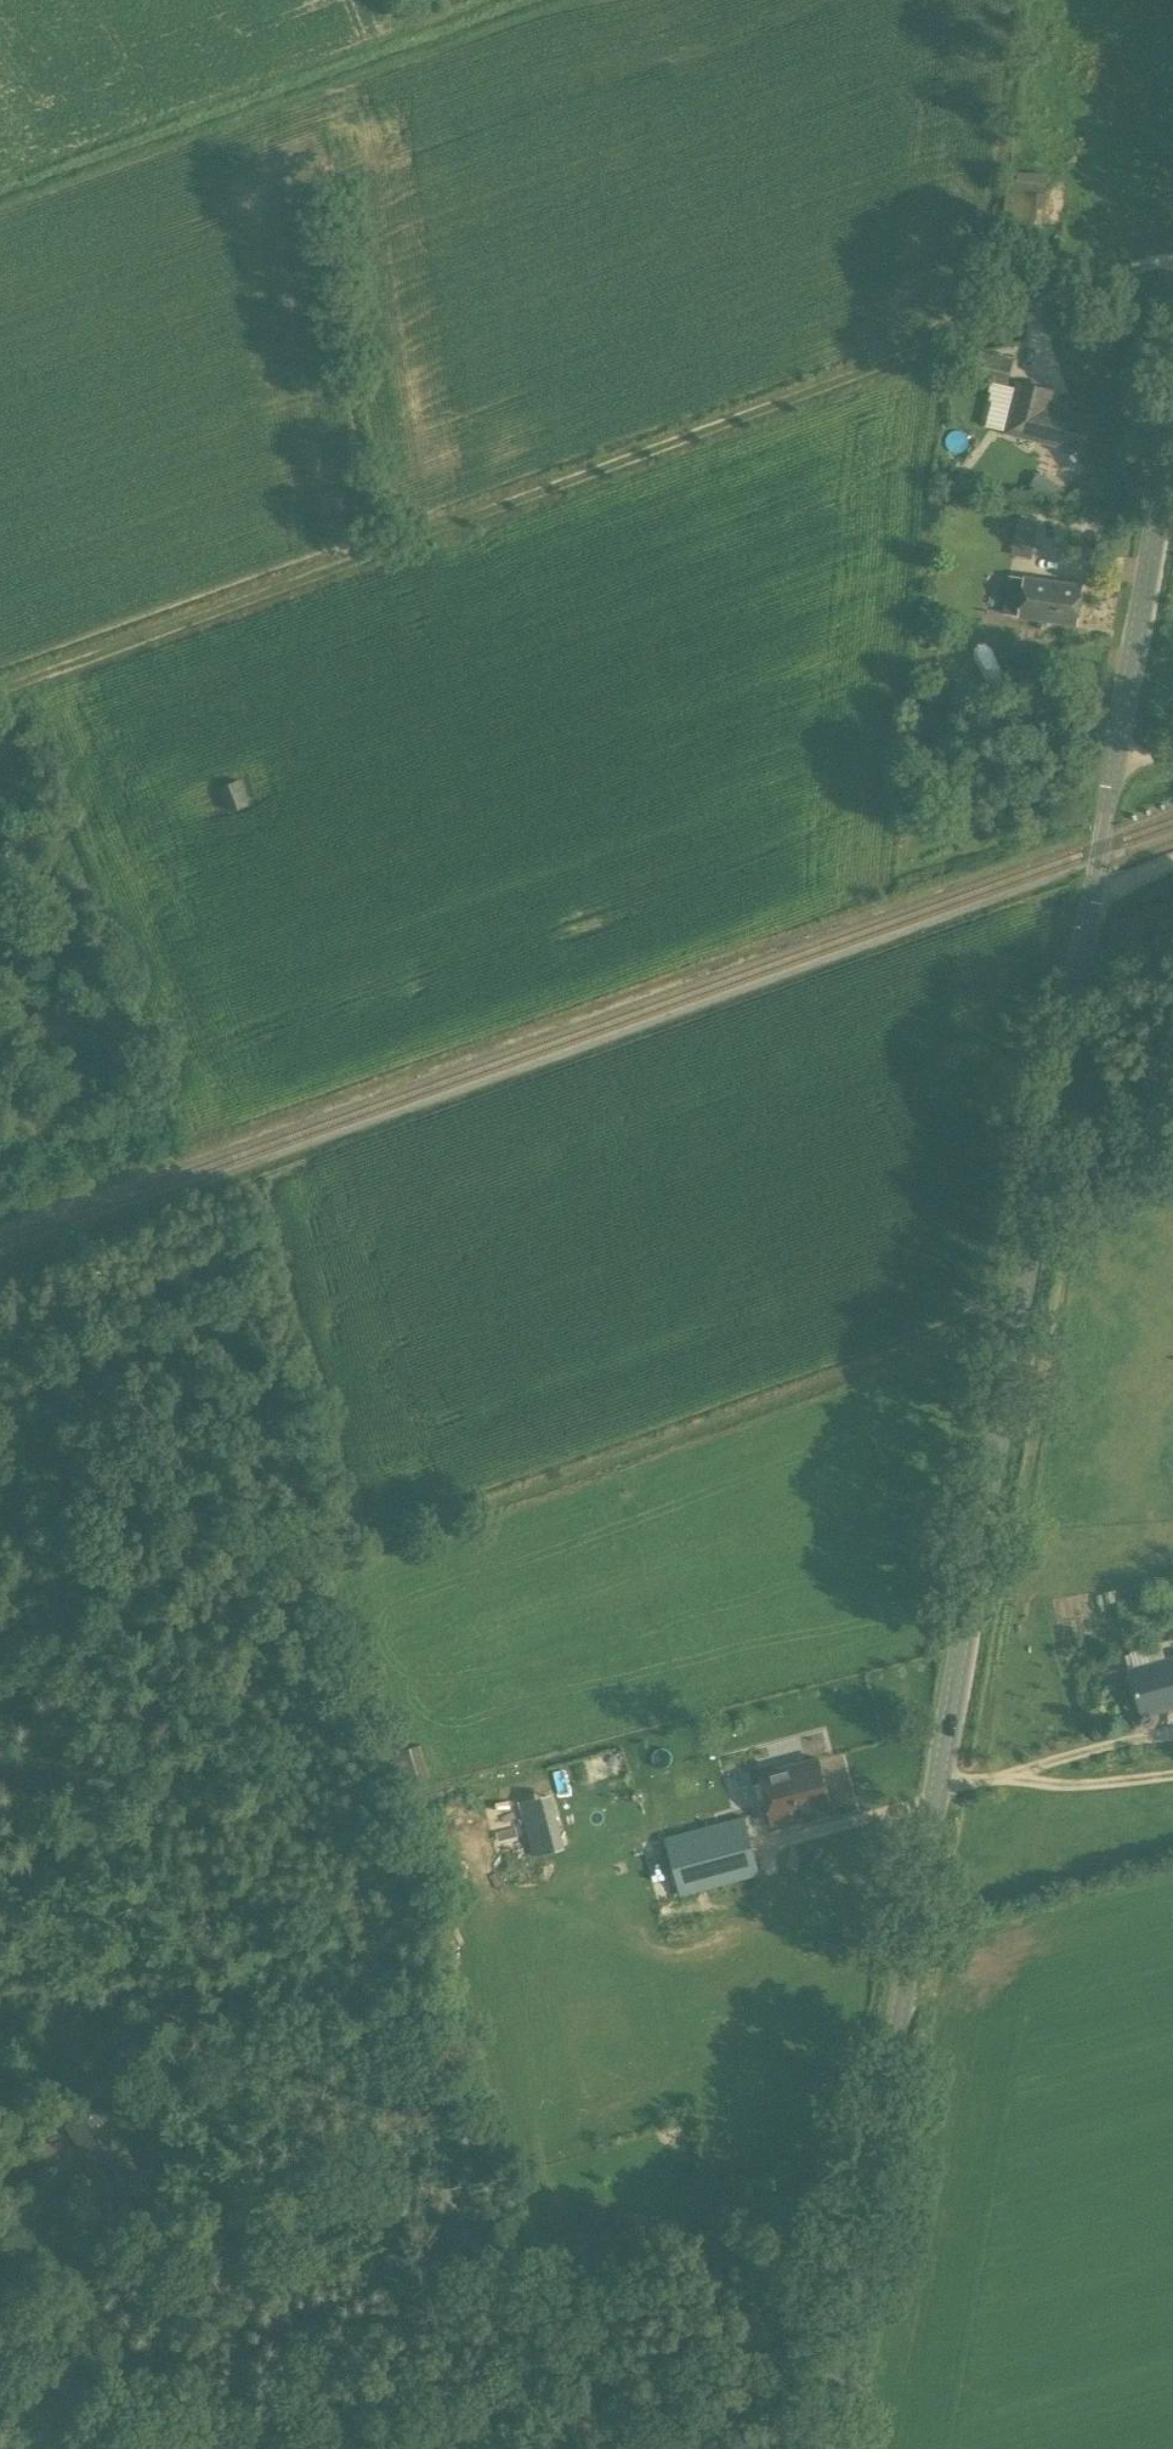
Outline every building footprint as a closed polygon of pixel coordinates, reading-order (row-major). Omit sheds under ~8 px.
[(1046,176),(1032,174),(1030,191),(1006,189),(1003,222),(1041,226),(1046,176)] [(972,377),(1007,385),(1012,363),(977,355),(972,377)] [(1092,419),(1043,407),(1047,390),(1017,383),(1005,434),(1083,454),(1092,419)] [(1030,484),(1055,498),(1062,486),(1037,471),(1030,484)] [(1031,558),(1037,522),(1018,519),(1011,554),(1031,558)] [(1081,586),(1024,578),(1008,576),(1004,613),(1019,615),(1019,617),(1076,625),(1081,586)] [(1130,1669),(1143,1717),(1172,1708),(1172,1657),(1130,1669)] [(420,1745),(401,1750),(392,1752),(401,1786),(429,1779),(420,1745)] [(773,1824),(832,1809),(819,1758),(759,1773),(773,1824)] [(544,1800),(581,1790),(576,1771),(513,1789),(528,1845),(554,1838),(544,1800)] [(759,1875),(744,1815),(665,1837),(681,1896),(759,1875)] [(109,2165),(123,2189),(144,2177),(130,2153),(109,2165)] [(630,2295),(646,2292),(644,2282),(628,2285),(630,2295)]
